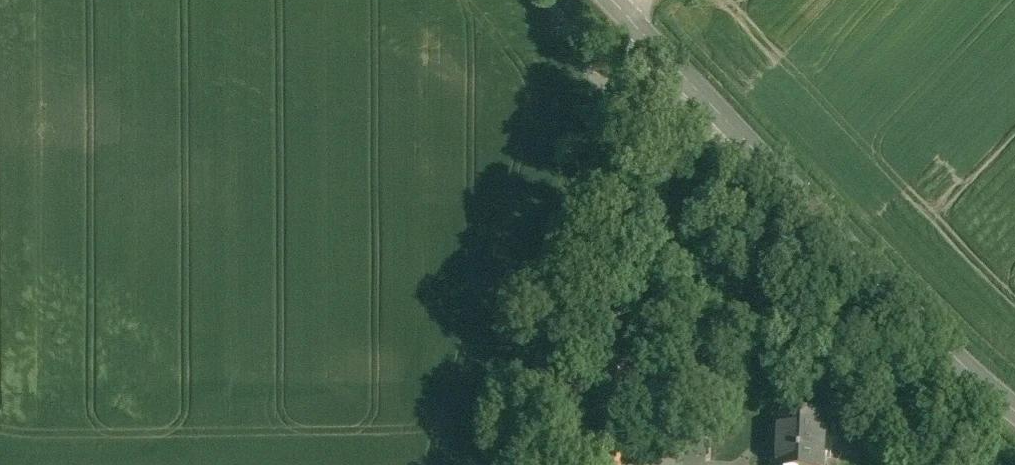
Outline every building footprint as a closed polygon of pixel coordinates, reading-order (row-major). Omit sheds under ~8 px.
[(776,415),(775,435),(778,435),(777,464),(820,464),(820,457),(819,457),(820,438),(821,438),(822,418),(776,415)] [(924,455),(924,464),(947,464),(947,457),(924,455)]
